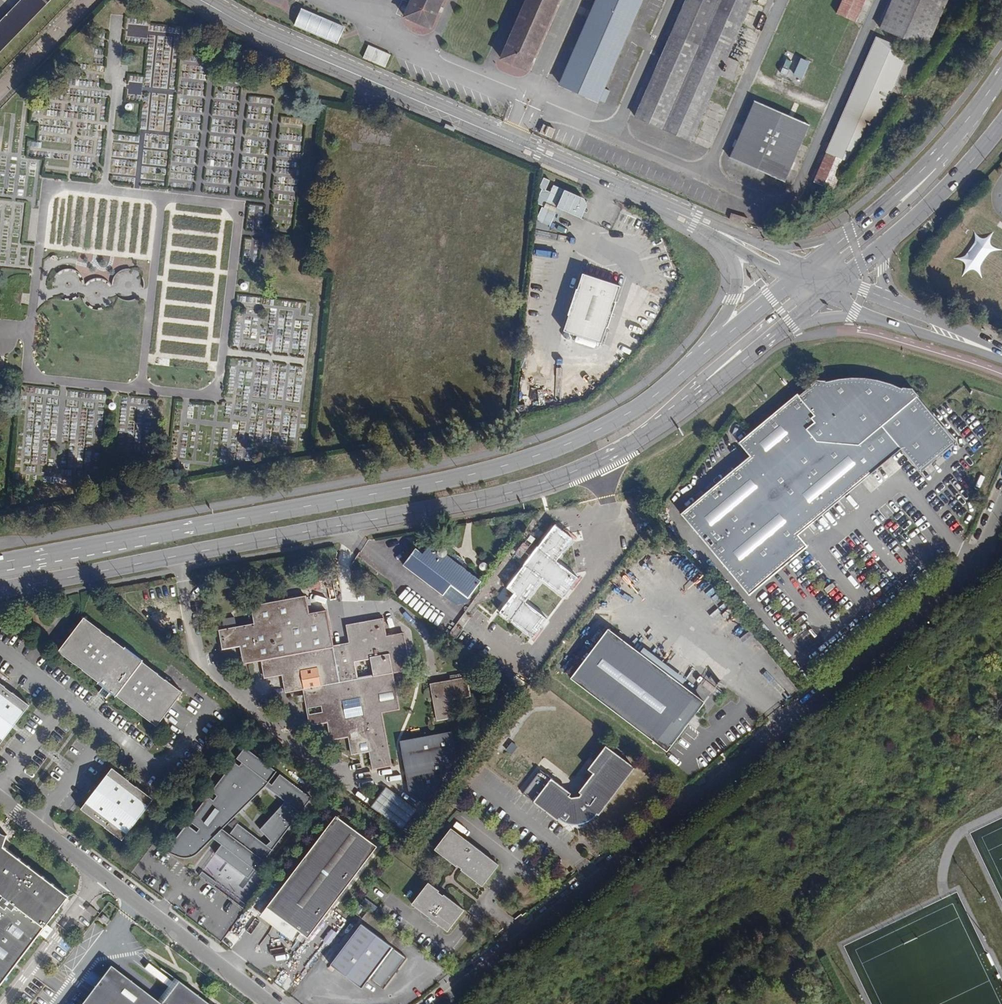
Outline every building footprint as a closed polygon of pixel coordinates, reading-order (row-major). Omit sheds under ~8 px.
[(0,22),(0,50),(49,0),(21,0),(0,22)] [(404,16),(431,28),(443,0),(412,0),(404,16)] [(501,58),(528,70),(558,0),(526,0),(501,58)] [(560,84),(598,101),(599,98),(604,100),(609,89),(604,86),(642,0),(597,0),(560,84)] [(636,116),(691,140),(719,76),(733,82),(737,74),(735,73),(740,63),(727,57),(752,0),(686,0),(636,116)] [(866,0),(842,0),(836,14),(856,23),(866,0)] [(880,28),(926,48),(947,0),(892,0),(880,28)] [(344,28),(301,10),(295,24),(338,43),(344,28)] [(389,21),(380,17),(375,28),(384,32),(389,21)] [(150,25),(144,91),(153,92),(152,105),(168,106),(174,27),(150,25)] [(918,56),(877,38),(814,182),(833,191),(846,161),(850,163),(859,141),(862,135),(867,123),(876,127),(890,95),(899,99),(918,56)] [(391,55),(368,45),(363,58),(385,68),(391,55)] [(802,58),(794,75),(803,79),(811,62),(802,58)] [(793,76),(798,63),(787,59),(782,72),(793,76)] [(401,65),(392,61),(390,66),(399,70),(401,65)] [(250,96),(243,152),(263,155),(265,143),(261,143),(265,113),(254,112),(255,104),(268,106),(269,99),(250,96)] [(809,125),(755,102),(730,159),(784,182),(809,125)] [(561,132),(549,127),(545,136),(558,141),(561,132)] [(582,198),(554,186),(546,202),(574,215),(582,198)] [(543,208),(538,221),(544,224),(549,211),(543,208)] [(741,218),(723,211),(721,217),(738,223),(741,218)] [(604,343),(623,287),(586,275),(567,331),(604,343)] [(737,465),(805,546),(807,544),(798,533),(881,462),(882,457),(891,450),(896,450),(899,447),(915,465),(920,465),(950,440),(950,434),(909,385),(898,381),(891,380),(884,378),(877,377),(870,376),(862,375),(855,375),(846,375),(840,375),(831,377),(816,380),(799,394),(797,393),(739,441),(750,455),(737,465)] [(882,457),(881,462),(896,450),(891,450),(882,457)] [(805,546),(737,465),(682,512),(740,582),(785,544),(795,555),(805,546)] [(573,538),(554,524),(535,549),(525,563),(506,588),(513,593),(499,612),(532,637),(547,618),(525,601),(542,579),(564,596),(578,578),(556,561),(573,538)] [(524,540),(514,554),(525,563),(535,549),(524,540)] [(438,549),(431,543),(418,561),(467,598),(481,581),(460,565),(462,562),(454,556),(452,559),(445,554),(445,552),(444,551),(443,550),(442,549),(440,549),(438,549)] [(785,544),(740,582),(749,594),(795,555),(785,544)] [(305,581),(305,592),(321,592),(320,581),(305,581)] [(309,616),(305,598),(294,600),(297,618),(309,616)] [(297,618),(294,600),(254,608),(257,624),(221,631),(224,647),(241,644),(245,661),(263,658),(266,675),(283,672),(286,691),(302,688),(306,708),(326,704),(329,722),(332,737),(347,735),(349,743),(368,740),(370,751),(373,768),(379,767),(390,765),(389,761),(380,712),(389,711),(382,673),(392,671),(408,668),(402,633),(386,636),(382,619),(364,622),(367,641),(356,643),(353,629),(346,630),(349,645),(332,648),(321,649),(318,630),(329,628),(326,613),(309,616),(297,618)] [(121,646),(82,616),(55,650),(95,681),(94,683),(99,686),(95,691),(103,697),(106,692),(112,697),(114,695),(154,725),(180,691),(140,661),(141,659),(122,645),(121,646)] [(224,629),(236,627),(234,618),(223,619),(224,629)] [(353,629),(356,643),(367,641),(364,622),(345,625),(346,630),(353,629)] [(332,648),(329,628),(318,630),(321,649),(332,648)] [(707,703),(610,629),(573,679),(669,752),(707,703)] [(382,673),(389,711),(399,709),(392,671),(382,673)] [(467,688),(465,679),(446,683),(448,694),(433,697),(437,718),(454,715),(451,698),(459,697),(459,693),(464,692),(464,688),(467,688)] [(446,683),(431,685),(433,697),(448,694),(446,683)] [(0,685),(0,742),(28,706),(0,685)] [(309,725),(329,722),(326,704),(306,708),(309,725)] [(428,805),(460,760),(455,731),(403,741),(411,793),(428,805)] [(368,740),(349,743),(351,755),(370,751),(368,740)] [(581,791),(581,797),(581,799),(573,800),(573,797),(572,794),(552,778),(534,802),(552,815),(556,815),(559,817),(562,819),(565,821),(569,822),(572,823),(576,824),(579,824),(583,823),(586,822),(590,821),(592,819),(595,817),(597,815),(615,791),(619,791),(636,768),(607,746),(589,769),(593,773),(581,791)] [(245,877),(253,867),(257,870),(311,798),(279,774),(271,786),(267,783),(276,772),(244,748),(236,759),(241,763),(239,767),(233,762),(211,792),(216,796),(213,801),(207,797),(188,822),(199,829),(196,833),(186,825),(165,852),(179,858),(181,858),(186,857),(191,856),(197,853),(202,850),(205,847),(210,843),(213,840),(215,836),(223,842),(214,854),(245,877)] [(152,800),(111,769),(80,810),(121,841),(152,800)] [(178,777),(171,772),(164,780),(171,785),(178,777)] [(418,808),(387,785),(373,805),(403,828),(418,808)] [(379,846),(338,816),(279,894),(298,908),(282,931),(295,941),(302,932),(310,938),(379,846)] [(500,864),(453,828),(437,850),(459,867),(460,866),(466,870),(465,871),(484,886),(500,864)] [(68,896),(3,847),(6,834),(4,834),(3,834),(2,833),(0,832),(0,985),(68,896)] [(201,871),(198,875),(213,886),(216,883),(201,871)] [(441,891),(430,882),(414,903),(449,931),(466,909),(446,894),(445,895),(441,891)] [(282,931),(298,908),(279,894),(262,916),(282,931)] [(96,911),(89,905),(85,910),(93,916),(96,911)] [(109,920),(104,916),(101,920),(106,924),(109,920)] [(410,960),(365,926),(334,966),(366,990),(373,980),(387,991),(399,975),(402,971),(410,960)] [(113,968),(85,1003),(160,1003),(113,968)] [(180,983),(163,1003),(207,1003),(180,983)]
